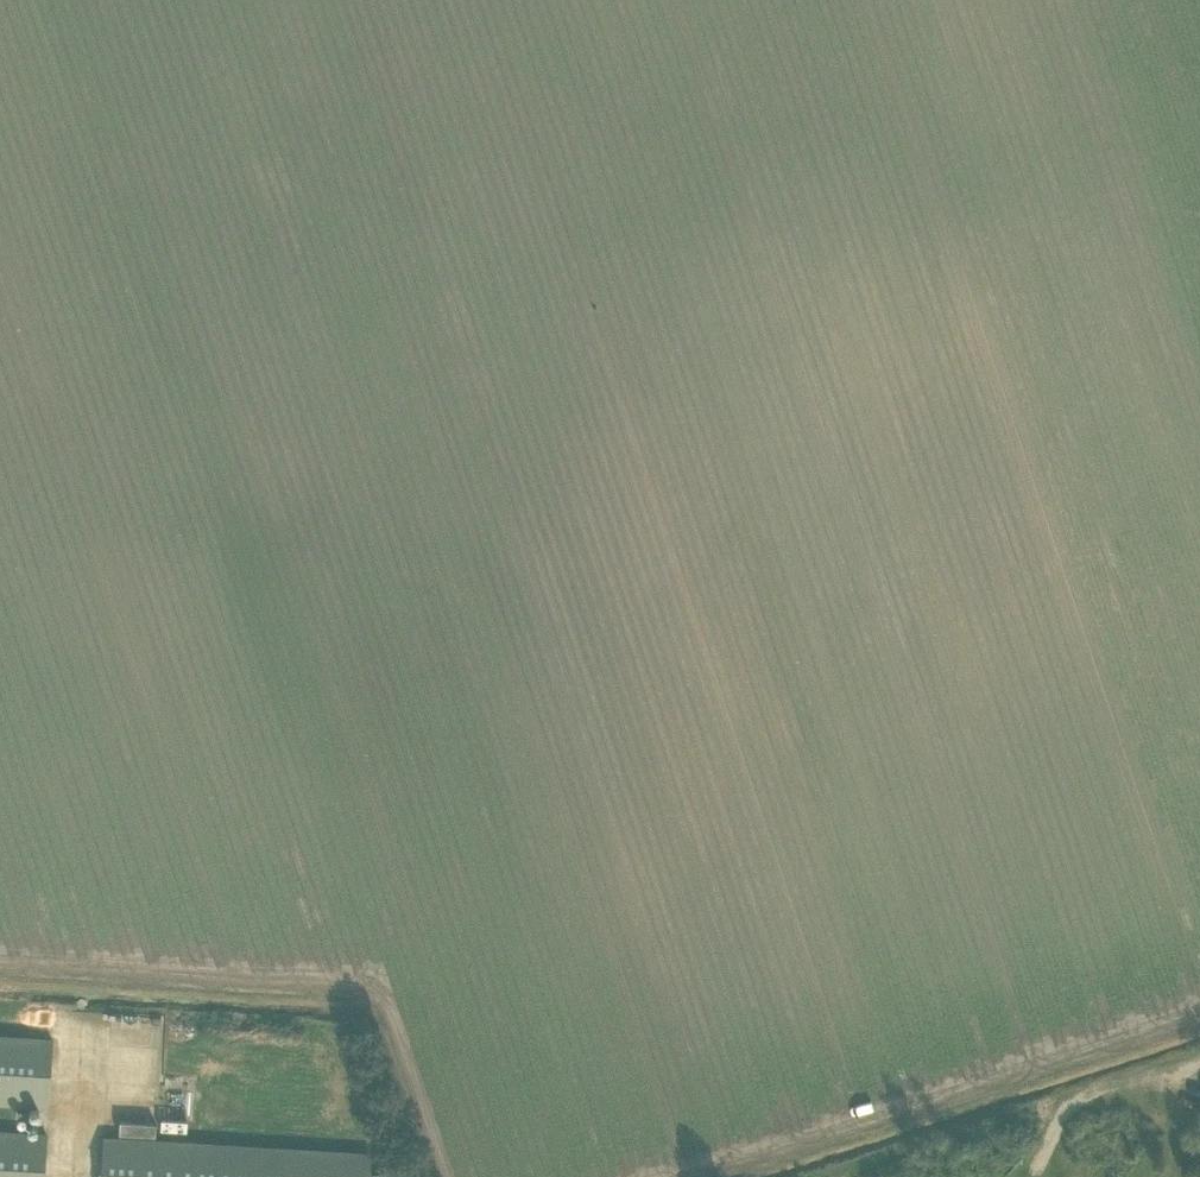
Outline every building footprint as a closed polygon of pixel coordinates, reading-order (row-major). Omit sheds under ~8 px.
[(49,1105),(53,1039),(0,1036),(0,1103),(49,1105)] [(47,1134),(0,1131),(0,1176),(45,1176),(47,1134)] [(371,1153),(104,1137),(101,1176),(370,1176),(371,1153)]
